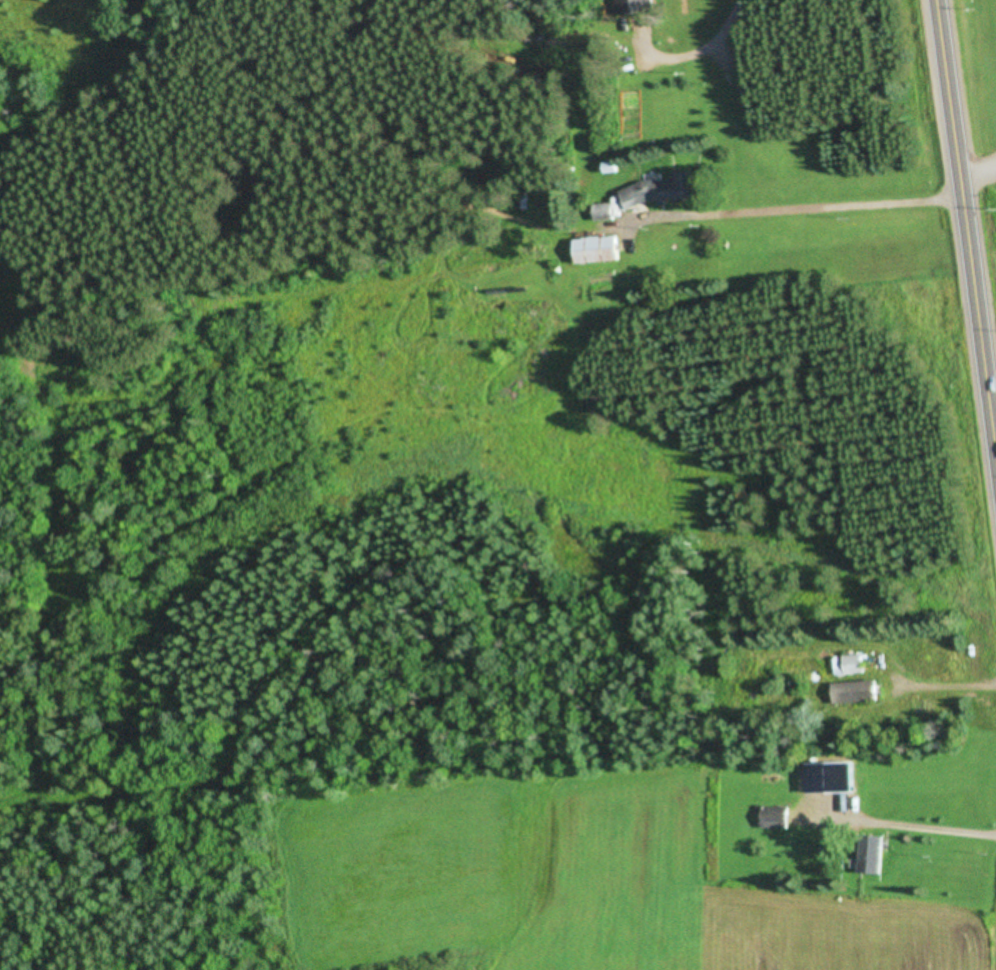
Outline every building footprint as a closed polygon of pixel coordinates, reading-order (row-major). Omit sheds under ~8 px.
[(651,13),(650,0),(614,0),(616,17),(651,13)] [(674,180),(654,181),(622,192),(629,212),(655,203),(670,202),(675,201),(701,200),(700,182),(697,173),(674,173),(674,180)] [(576,240),(579,266),(623,261),(620,236),(576,240)] [(866,675),(865,656),(835,657),(836,676),(866,675)] [(836,682),(836,702),(881,703),(881,683),(836,682)] [(792,829),(792,807),(765,807),(765,829),(792,829)] [(863,836),(863,875),(886,875),(886,836),(863,836)]
